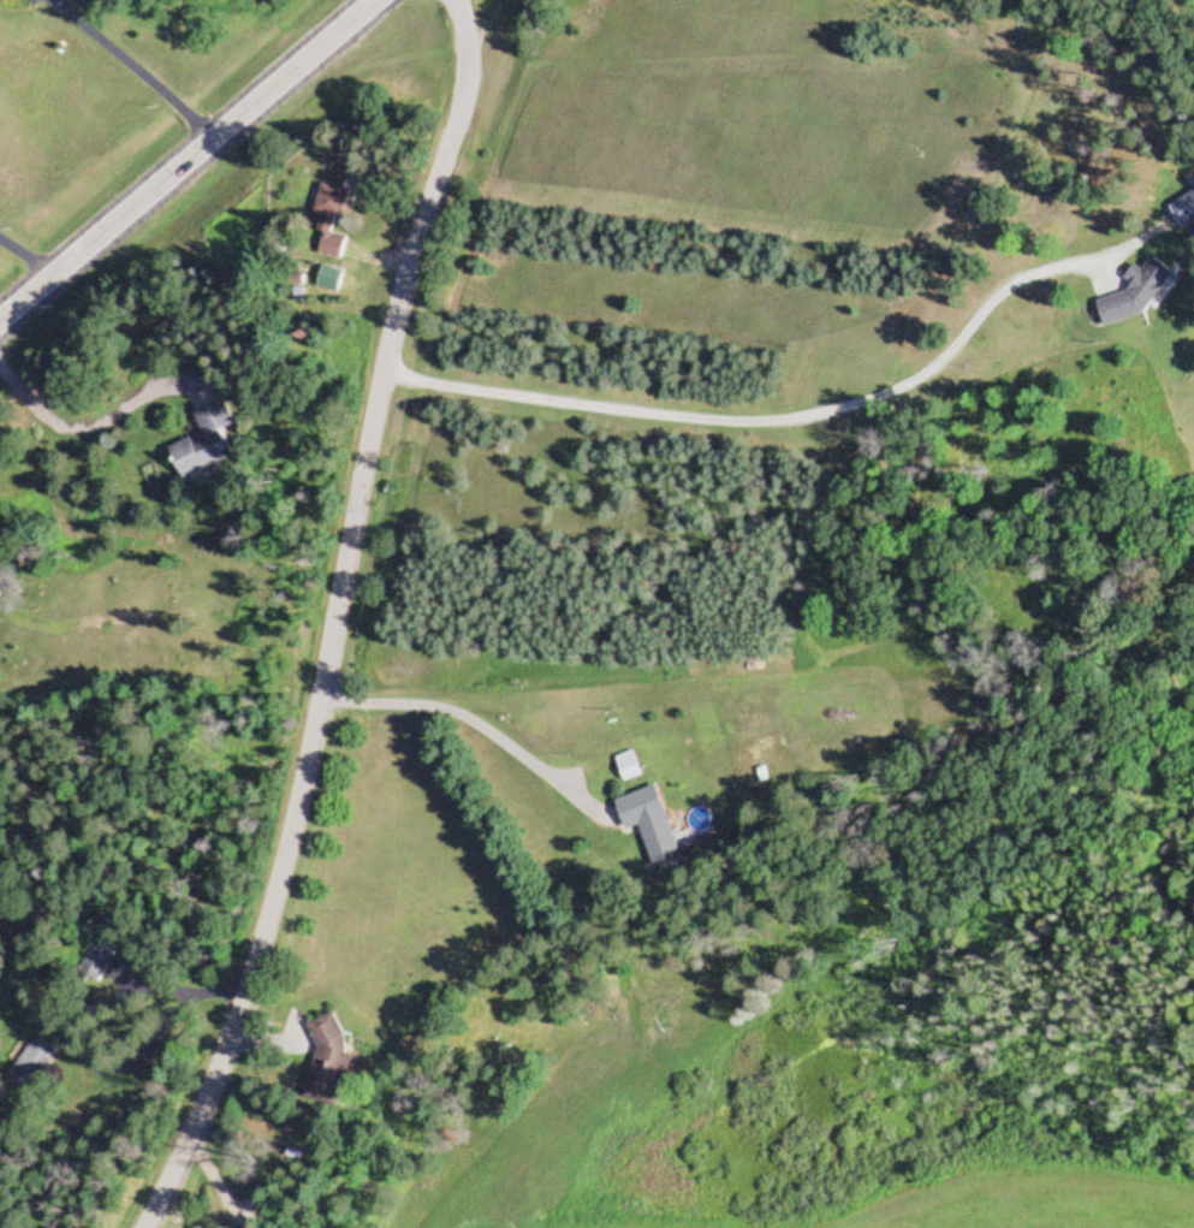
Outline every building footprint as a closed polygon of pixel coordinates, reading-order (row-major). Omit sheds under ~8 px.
[(341,260),(347,237),(338,235),(349,190),(322,183),(315,213),(323,215),(314,253),(341,260)] [(1172,207),(1187,229),(1193,224),(1193,191),(1172,207)] [(1108,325),(1167,307),(1161,287),(1174,283),(1166,259),(1132,270),(1138,289),(1101,301),(1108,325)] [(197,414),(205,436),(173,448),(187,487),(210,479),(207,469),(236,458),(226,430),(237,426),(228,402),(197,414)] [(643,775),(636,759),(619,766),(627,783),(643,775)] [(660,787),(619,802),(629,831),(644,826),(659,868),(686,858),(660,787)] [(113,953),(94,943),(78,974),(97,984),(113,953)] [(343,1108),(356,1055),(340,1051),(346,1025),(325,1019),(306,1099),(343,1108)] [(29,1096),(61,1054),(40,1038),(8,1080),(29,1096)]
